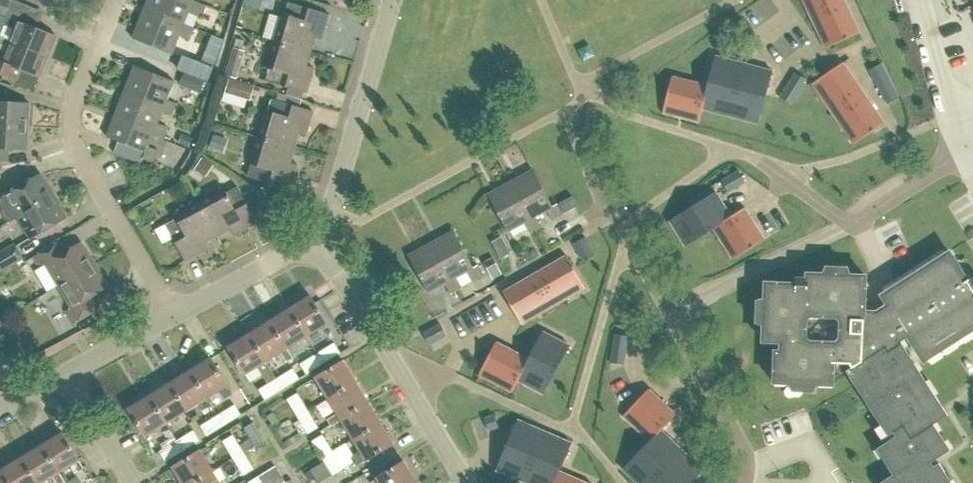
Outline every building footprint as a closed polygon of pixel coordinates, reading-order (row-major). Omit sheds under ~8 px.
[(48,57),(57,36),(35,27),(42,12),(14,0),(0,0),(0,35),(5,24),(16,29),(11,42),(48,57)] [(172,0),(148,0),(142,15),(181,31),(184,24),(188,13),(198,16),(202,5),(192,1),(190,7),(172,0)] [(243,4),(261,9),(264,0),(245,0),(243,4)] [(843,0),(810,0),(803,3),(809,16),(843,0)] [(809,16),(815,28),(823,25),(832,45),(825,49),(825,50),(860,34),(844,0),(843,0),(809,16)] [(283,13),(274,41),(311,52),(315,38),(322,40),(329,14),(288,2),(285,13),(283,13)] [(181,31),(142,15),(133,39),(171,54),(178,36),(188,40),(193,28),(184,24),(181,31)] [(245,41),(237,39),(234,46),(243,49),(245,41)] [(307,66),(311,52),(274,41),(266,67),(269,67),(265,80),(306,92),(313,68),(307,66)] [(11,42),(7,52),(0,49),(0,73),(16,79),(21,68),(40,76),(48,57),(11,42)] [(245,51),(234,48),(226,75),(237,78),(245,51)] [(707,85),(703,100),(732,108),(744,64),(715,56),(707,86),(707,85)] [(832,114),(864,93),(843,61),(811,83),(812,84),(818,80),(831,98),(824,103),(832,114)] [(214,68),(202,64),(198,76),(209,80),(214,68)] [(744,64),(732,108),(760,115),(757,123),(759,124),(773,71),(744,64)] [(881,64),(869,70),(874,78),(886,72),(881,64)] [(164,106),(161,112),(171,116),(176,104),(166,100),(173,82),(134,67),(125,91),(164,106)] [(212,84),(182,72),(177,84),(207,96),(212,84)] [(886,72),(874,78),(878,87),(890,81),(886,72)] [(795,73),(790,81),(802,88),(807,80),(795,73)] [(697,123),(703,100),(707,85),(670,76),(660,113),(661,113),(663,105),(685,111),(683,119),(697,123)] [(255,87),(229,79),(223,101),(245,107),(247,100),(250,101),(255,87)] [(790,81),(785,89),(797,96),(802,88),(790,81)] [(890,81),(878,87),(883,95),(894,89),(890,81)] [(785,89),(780,97),(792,104),(797,96),(785,89)] [(894,89),(883,95),(887,104),(899,98),(894,89)] [(164,106),(125,91),(116,114),(154,130),(152,136),(162,140),(167,127),(157,123),(161,112),(164,106)] [(864,93),(832,114),(840,126),(847,121),(860,140),(853,144),(854,145),(885,124),(864,93)] [(258,137),(295,148),(299,134),(305,136),(312,111),(272,99),(268,111),(266,110),(258,137)] [(29,126),(30,102),(0,101),(0,125),(29,126)] [(154,130),(116,114),(107,138),(118,143),(114,154),(141,164),(143,159),(152,163),(157,151),(147,147),(152,136),(154,130)] [(0,125),(0,149),(28,150),(29,126),(0,125)] [(229,139),(214,133),(209,148),(224,153),(229,139)] [(193,139),(183,135),(180,143),(190,147),(193,139)] [(291,162),(295,148),(258,137),(250,165),(252,165),(248,177),(289,189),(297,164),(291,162)] [(213,167),(201,160),(195,169),(206,176),(213,167)] [(532,169),(510,182),(536,229),(540,226),(535,216),(546,210),(552,220),(563,214),(557,203),(552,206),(532,169)] [(739,171),(730,175),(737,187),(745,183),(739,171)] [(17,218),(55,195),(50,187),(49,188),(40,174),(0,198),(0,205),(2,208),(1,213),(4,219),(8,220),(9,222),(17,217),(17,218)] [(730,175),(722,180),(728,192),(737,187),(730,175)] [(536,229),(510,182),(487,194),(508,231),(524,222),(530,232),(536,229)] [(225,189),(200,203),(218,237),(230,230),(234,236),(257,223),(238,187),(227,193),(225,189)] [(685,245),(712,228),(712,227),(731,215),(715,190),(669,219),(670,221),(677,216),(692,239),(684,244),(685,245)] [(60,204),(55,195),(17,218),(31,240),(67,218),(59,205),(60,204)] [(572,196),(559,203),(565,213),(578,206),(572,196)] [(205,244),(218,237),(200,203),(176,216),(177,219),(156,231),(164,245),(173,240),(185,262),(208,250),(205,244)] [(731,216),(731,215),(712,227),(712,228),(720,241),(727,237),(739,256),(732,260),(733,261),(766,240),(745,208),(731,216)] [(451,280),(456,277),(467,271),(472,280),(482,275),(477,265),(473,267),(453,231),(430,243),(451,280)] [(585,237),(574,244),(578,252),(590,246),(585,237)] [(58,286),(96,264),(91,256),(90,256),(81,242),(60,255),(54,245),(34,258),(40,268),(45,265),(58,286)] [(461,287),(456,277),(451,280),(430,243),(408,256),(428,293),(445,283),(450,292),(461,287)] [(15,245),(0,254),(0,272),(23,259),(15,245)] [(493,250),(501,271),(513,266),(504,245),(493,250)] [(590,246),(578,252),(583,260),(595,254),(590,246)] [(949,252),(882,295),(885,301),(877,306),(865,306),(866,276),(807,273),(807,277),(796,277),(796,284),(765,282),(763,341),(781,342),(781,351),(775,351),(774,383),(833,384),(833,363),(849,363),(852,366),(846,370),(888,435),(892,432),(895,437),(875,449),(892,475),(879,482),(950,482),(938,463),(932,467),(929,462),(949,450),(933,424),(947,416),(899,340),(906,335),(923,361),(972,329),(972,269),(965,257),(956,263),(949,252)] [(567,255),(535,274),(554,307),(566,300),(562,293),(581,282),(585,289),(587,288),(567,255)] [(96,264),(58,286),(71,308),(66,312),(73,324),(94,311),(87,300),(108,287),(100,273),(101,273),(96,264)] [(554,307),(535,274),(502,292),(521,326),(522,325),(518,318),(538,307),(542,314),(554,307)] [(290,309),(307,336),(327,323),(310,296),(290,309)] [(307,336),(290,309),(269,322),(286,349),(287,348),(307,336)] [(269,322),(248,335),(265,362),(266,361),(281,352),(287,362),(293,358),(287,348),(286,349),(269,322)] [(441,324),(432,328),(438,340),(447,335),(441,324)] [(432,328),(424,333),(430,345),(438,340),(432,328)] [(530,359),(523,372),(549,386),(544,394),(546,394),(571,346),(544,332),(530,359)] [(615,334),(614,344),(627,346),(628,336),(615,334)] [(265,362),(248,335),(228,347),(245,374),(258,366),(263,373),(270,368),(266,361),(265,362)] [(523,372),(530,359),(495,341),(478,375),(479,376),(483,368),(502,379),(499,386),(512,393),(523,372)] [(334,343),(317,353),(323,363),(340,353),(334,343)] [(614,344),(612,353),(625,355),(627,346),(614,344)] [(323,363),(317,353),(301,363),(307,373),(323,363)] [(612,353),(611,363),(624,365),(625,355),(612,353)] [(190,371),(207,398),(227,385),(211,358),(190,371)] [(316,378),(328,398),(356,381),(343,361),(316,378)] [(276,379),(283,389),(300,378),(293,368),(276,379)] [(190,371),(169,384),(186,411),(199,403),(203,410),(211,405),(207,398),(190,371)] [(283,389),(276,379),(259,389),(266,399),(283,389)] [(369,402),(356,381),(328,398),(337,413),(327,419),(331,425),(369,402)] [(149,396),(165,423),(186,411),(169,384),(149,396)] [(662,431),(661,430),(676,414),(648,388),(622,415),(623,416),(628,411),(644,426),(639,432),(650,442),(651,443),(662,431)] [(307,410),(297,393),(288,399),(298,416),(307,410)] [(145,436),(165,423),(149,396),(128,409),(145,436)] [(354,440),(381,423),(369,402),(331,425),(332,426),(342,420),(354,440)] [(240,414),(235,405),(218,415),(224,424),(240,414)] [(307,410),(298,416),(308,433),(318,427),(307,410)] [(218,415),(201,426),(207,435),(224,424),(218,415)] [(494,415),(484,418),(489,430),(499,427),(494,415)] [(499,461),(526,473),(543,431),(516,419),(495,469),(496,470),(499,461)] [(265,441),(253,422),(244,427),(256,446),(265,441)] [(394,444),(381,423),(354,440),(360,450),(352,455),(358,465),(394,444)] [(199,440),(193,431),(176,441),(182,451),(199,440)] [(526,473),(550,482),(554,482),(559,471),(571,443),(543,431),(526,473)] [(650,442),(624,470),(625,471),(631,464),(651,482),(652,482),(683,451),(662,431),(651,443),(650,442)] [(61,432),(41,445),(58,473),(59,472),(71,465),(75,472),(83,468),(61,432)] [(243,452),(233,435),(223,441),(233,458),(243,452)] [(332,451),(322,435),(313,440),(323,457),(332,451)] [(176,441),(160,451),(166,461),(182,451),(176,441)] [(20,458),(36,482),(41,482),(53,476),(58,482),(64,482),(65,482),(59,472),(58,473),(41,445),(20,458)] [(182,482),(192,482),(212,470),(200,449),(172,466),(182,482)] [(332,451),(323,457),(325,459),(318,464),(326,478),(343,468),(332,451)] [(652,482),(693,482),(705,471),(683,451),(652,482)] [(243,452),(233,458),(243,475),(253,469),(243,452)] [(20,458),(0,470),(0,471),(7,482),(36,482),(20,458)] [(380,482),(415,482),(417,482),(404,461),(377,477),(380,482)] [(248,482),(283,482),(286,481),(276,466),(248,482)] [(212,470),(192,482),(220,482),(212,470)] [(554,482),(588,482),(559,471),(554,482)]
